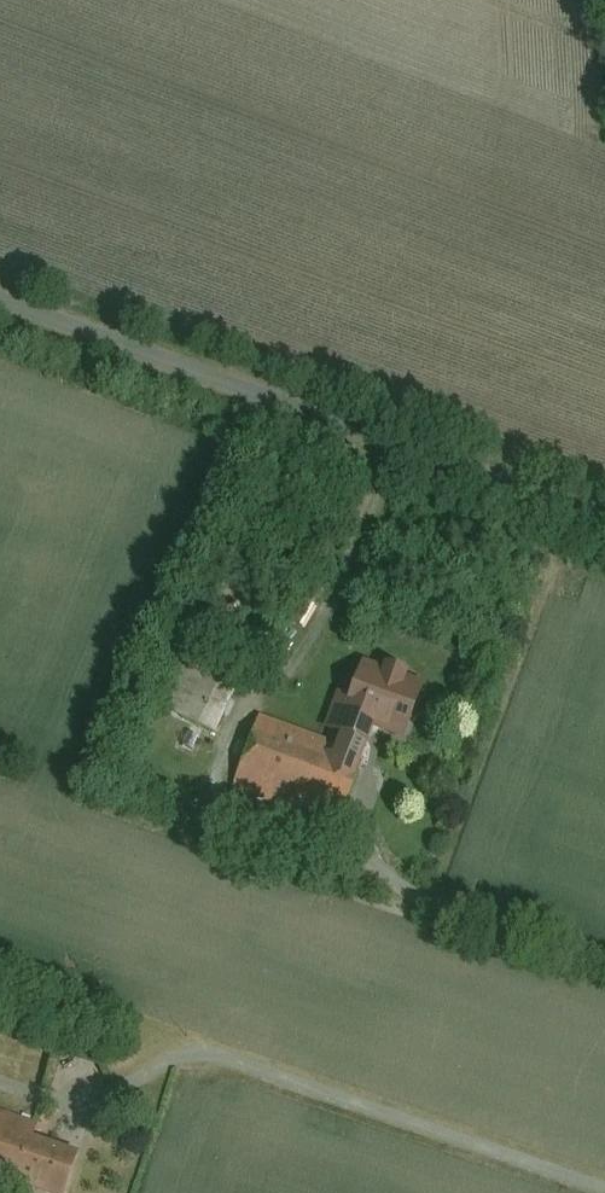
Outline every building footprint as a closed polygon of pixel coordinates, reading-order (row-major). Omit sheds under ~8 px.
[(367,667),(351,712),(346,725),(375,736),(406,747),(427,689),(367,667)] [(172,717),(214,738),(235,695),(193,675),(172,717)] [(262,721),(236,789),(340,829),(375,736),(346,725),(351,712),(334,706),(320,743),(262,721)] [(33,1143),(39,1127),(0,1113),(0,1192),(14,1192),(16,1189),(28,1192),(68,1192),(80,1159),(33,1143)]
